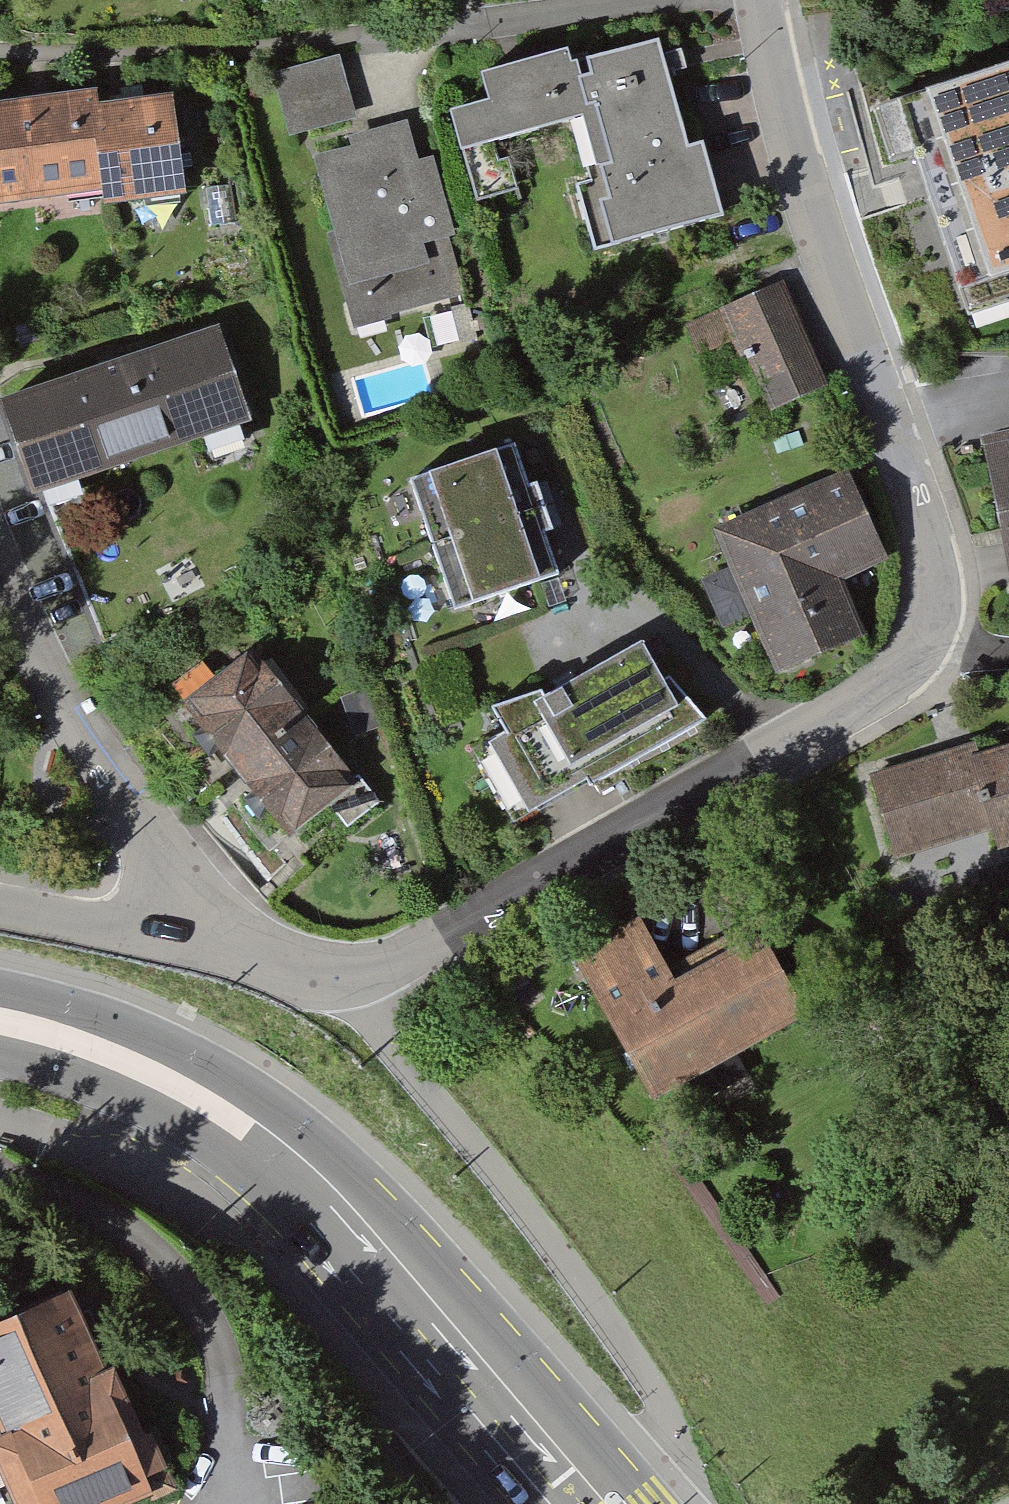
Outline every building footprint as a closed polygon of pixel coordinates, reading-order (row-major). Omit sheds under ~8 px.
[(713,240),(655,63),(569,90),(563,72),(474,101),(482,123),(449,134),(478,223),(559,196),(586,281),(713,240)] [(884,110),(949,305),(1008,285),(1008,68),(884,110)] [(337,81),(264,101),(284,171),(302,165),(355,356),(474,323),(426,152),(362,169),(337,81)] [(0,115),(0,218),(183,194),(169,93),(0,115)] [(830,399),(782,289),(723,314),(772,425),(830,399)] [(0,408),(0,417),(31,504),(252,426),(218,331),(0,408)] [(517,442),(407,477),(449,609),(559,574),(517,442)] [(980,452),(1008,600),(1008,447),(980,452)] [(846,476),(711,537),(777,681),(867,640),(843,588),(888,568),(846,476)] [(361,782),(250,641),(171,703),(282,844),(361,782)] [(665,679),(644,644),(547,694),(542,687),(493,705),(508,732),(490,741),(529,811),(585,779),(587,786),(708,718),(670,676),(665,679)] [(367,688),(340,698),(354,736),(381,726),(367,688)] [(869,774),(896,860),(996,829),(1001,848),(1008,845),(1008,743),(993,748),(990,737),(955,748),(869,774)] [(623,921),(550,957),(623,1106),(778,1031),(733,939),(651,979),(623,921)] [(0,1316),(0,1502),(1,1503),(136,1503),(140,1502),(53,1294),(0,1316)]
